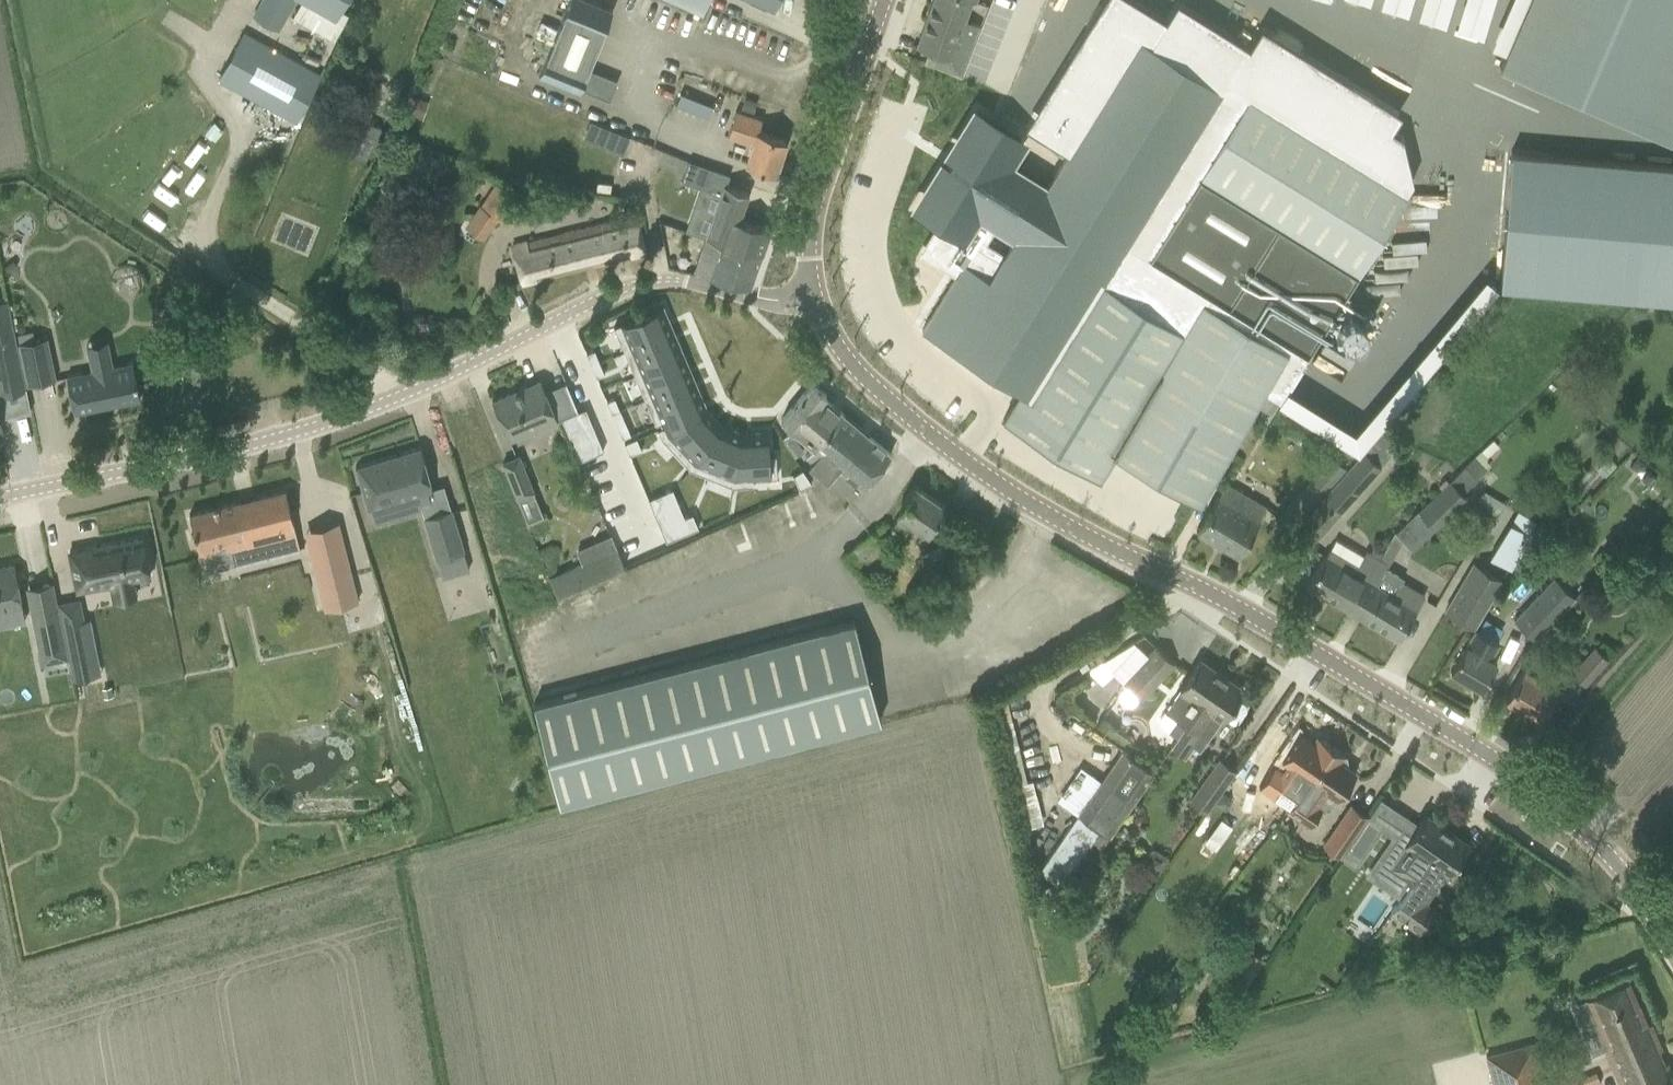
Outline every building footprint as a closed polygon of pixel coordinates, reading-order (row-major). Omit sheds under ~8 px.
[(334,41),(348,15),(342,12),(349,0),(263,0),(253,17),(278,31),(295,0),(300,3),(292,18),(334,41)] [(538,75),(579,92),(580,88),(609,100),(617,81),(588,69),(612,11),(587,0),(569,0),(538,75)] [(774,10),(778,0),(752,0),(774,10)] [(917,46),(941,55),(937,67),(962,75),(979,25),(964,19),(971,0),(933,0),(917,46)] [(1506,5),(1484,0),(1290,0),(1496,49),(1506,5)] [(1509,74),(1672,128),(1672,0),(1533,0),(1509,74)] [(1114,450),(1199,501),(1265,391),(1280,399),(1401,190),(1242,98),(1253,79),(1125,3),(1058,109),(983,230),(971,249),(956,240),(937,269),(952,279),(921,329),(1021,390),(1004,418),(1099,476),(1114,450)] [(218,79),(293,121),(319,74),(244,32),(218,79)] [(678,83),(674,93),(685,97),(689,87),(678,83)] [(755,101),(745,97),(741,108),(752,112),(755,101)] [(775,173),(786,140),(758,131),(762,120),(735,111),(727,136),(752,144),(746,164),(775,173)] [(592,121),(585,136),(610,146),(616,130),(592,121)] [(370,123),(353,156),(365,162),(381,128),(370,123)] [(1511,152),(1500,285),(1672,299),(1672,165),(1511,152)] [(688,162),(681,181),(698,187),(721,196),(715,211),(713,217),(706,237),(705,240),(718,244),(740,251),(741,247),(761,254),(770,228),(738,221),(748,193),(726,185),(729,177),(708,169),(705,168),(688,162)] [(479,206),(500,221),(520,193),(499,178),(479,206)] [(513,245),(522,282),(644,251),(635,214),(513,245)] [(708,275),(707,277),(750,286),(761,254),(741,247),(740,251),(718,244),(708,275)] [(1642,305),(1642,308),(1659,309),(1659,307),(1659,300),(1642,299),(1642,305)] [(0,304),(0,393),(25,388),(12,327),(7,302),(0,304)] [(662,303),(614,324),(624,349),(673,328),(662,303)] [(673,328),(624,349),(634,373),(683,352),(673,328)] [(46,337),(19,343),(22,358),(49,353),(46,337)] [(1325,337),(1322,348),(1341,353),(1344,342),(1325,337)] [(594,350),(586,353),(591,365),(599,362),(594,350)] [(683,352),(634,373),(644,397),(693,376),(683,352)] [(81,373),(66,376),(74,413),(140,399),(132,362),(112,367),(109,354),(89,358),(92,371),(90,371),(91,375),(82,377),(81,373)] [(591,365),(596,377),(604,374),(599,362),(591,365)] [(693,376),(644,397),(657,426),(706,406),(693,376)] [(492,400),(500,420),(509,440),(557,420),(540,379),(492,400)] [(836,429),(847,417),(823,397),(826,393),(812,382),(781,419),(798,433),(813,446),(807,453),(813,458),(809,462),(852,499),(863,486),(842,469),(847,464),(834,453),(847,439),(836,429)] [(614,397),(606,401),(612,413),(620,409),(614,397)] [(706,406),(657,426),(661,435),(690,466),(721,422),(706,406)] [(578,411),(562,418),(579,461),(603,450),(585,408),(578,411)] [(622,438),(630,434),(622,414),(613,417),(622,438)] [(890,454),(847,417),(836,429),(847,439),(834,453),(847,464),(842,469),(863,486),(890,454)] [(721,422),(690,466),(732,483),(741,430),(721,422)] [(741,430),(732,483),(753,482),(752,476),(776,474),(775,452),(769,453),(767,428),(741,430)] [(790,433),(782,438),(794,457),(802,452),(790,433)] [(646,446),(641,435),(624,443),(629,455),(646,446)] [(421,447),(356,466),(369,507),(434,487),(421,447)] [(1346,467),(1292,529),(1311,546),(1381,467),(1361,450),(1347,468),(1346,467)] [(519,455),(503,462),(517,498),(519,498),(533,492),(534,492),(519,455)] [(1331,455),(1277,516),(1292,529),(1346,467),(1331,455)] [(1640,468),(1645,463),(1636,455),(1628,464),(1634,469),(1640,468)] [(1441,488),(1418,510),(1425,520),(1434,529),(1467,499),(1461,492),(1472,482),(1485,470),(1472,458),(1448,481),(1445,479),(1439,485),(1441,488)] [(1197,532),(1238,555),(1266,507),(1225,483),(1197,532)] [(891,526),(903,534),(909,525),(924,535),(944,505),(916,486),(899,513),(900,513),(891,526)] [(672,488),(648,499),(666,541),(698,527),(692,513),(684,517),(672,488)] [(285,490),(190,514),(195,533),(192,533),(195,544),(198,543),(201,558),(203,558),(206,569),(234,562),(235,564),(299,548),(285,490)] [(452,507),(425,516),(437,559),(465,550),(452,507)] [(1489,558),(1511,571),(1532,536),(1530,535),(1536,525),(1518,514),(1512,523),(1510,522),(1489,558)] [(150,575),(142,537),(69,552),(77,590),(110,583),(112,591),(133,586),(131,579),(150,575)] [(342,546),(310,554),(319,588),(335,584),(340,605),(356,601),(342,546)] [(1329,547),(1307,585),(1349,610),(1380,559),(1365,550),(1357,564),(1329,547)] [(572,589),(624,566),(616,548),(564,571),(572,589)] [(1380,559),(1349,610),(1352,612),(1397,638),(1408,620),(1424,594),(1401,580),(1393,594),(1377,584),(1384,571),(1389,564),(1380,559)] [(1445,609),(1474,626),(1501,578),(1473,562),(1445,609)] [(14,564),(0,567),(0,621),(24,617),(14,564)] [(1635,574),(1627,583),(1638,593),(1646,584),(1635,574)] [(1513,619),(1534,639),(1575,597),(1553,576),(1513,619)] [(33,609),(31,609),(38,647),(40,647),(40,645),(62,640),(63,642),(65,642),(57,604),(55,604),(55,606),(33,610),(33,609)] [(84,620),(63,624),(71,666),(74,680),(95,676),(92,662),(84,620)] [(532,703),(558,804),(880,720),(854,620),(532,703)] [(1491,657),(1499,643),(1474,629),(1450,670),(1481,688),(1497,662),(1491,657)] [(528,645),(538,666),(548,662),(538,640),(528,645)] [(1571,672),(1584,682),(1604,656),(1592,645),(1571,672)] [(1126,684),(1116,695),(1126,704),(1135,704),(1173,663),(1156,646),(1123,682),(1126,684)] [(1539,718),(1558,686),(1540,675),(1547,663),(1532,654),(1524,666),(1505,697),(1539,718)] [(1186,725),(1221,675),(1200,660),(1180,689),(1159,719),(1160,726),(1167,731),(1177,738),(1186,725)] [(1221,675),(1186,725),(1206,740),(1221,718),(1222,718),(1223,717),(1232,723),(1238,722),(1247,709),(1246,704),(1236,698),(1242,689),(1221,675)] [(111,687),(102,689),(104,697),(113,696),(111,687)] [(1285,809),(1330,745),(1316,735),(1309,736),(1290,764),(1298,770),(1283,791),(1278,789),(1271,799),(1285,809)] [(1355,773),(1345,766),(1346,764),(1345,763),(1344,765),(1338,761),(1342,756),(1344,757),(1345,755),(1330,745),(1285,809),(1287,810),(1289,811),(1292,813),(1293,812),(1310,824),(1321,808),(1317,805),(1327,790),(1338,798),(1340,794),(1345,795),(1350,787),(1348,783),(1355,773)] [(1122,749),(1078,813),(1109,835),(1153,771),(1122,749)] [(1189,801),(1204,812),(1235,768),(1220,758),(1189,801)] [(1323,845),(1339,856),(1367,815),(1351,804),(1323,845)] [(1109,835),(1078,813),(1039,869),(1061,884),(1092,839),(1101,846),(1109,835)] [(1408,820),(1381,860),(1400,873),(1411,881),(1446,829),(1425,815),(1422,821),(1420,820),(1419,822),(1420,823),(1418,827),(1409,821),(1408,820)] [(1368,816),(1346,849),(1359,858),(1381,825),(1368,816)] [(1400,899),(1390,913),(1400,920),(1416,930),(1435,909),(1427,903),(1446,872),(1448,873),(1456,862),(1468,844),(1446,829),(1411,881),(1399,899),(1400,899)] [(1083,873),(1069,892),(1084,902),(1097,883),(1083,873)] [(1358,915),(1377,928),(1391,906),(1373,894),(1358,915)] [(1421,939),(1413,944),(1420,955),(1427,950),(1421,939)] [(1226,976),(1244,988),(1265,959),(1247,947),(1226,976)] [(1672,1081),(1672,1075),(1667,1061),(1663,1063),(1658,1050),(1662,1048),(1650,1022),(1647,1024),(1628,980),(1585,998),(1607,1048),(1603,1050),(1618,1084),(1663,1084),(1672,1081)] [(1492,1084),(1545,1084),(1533,1042),(1484,1056),(1492,1084)]
